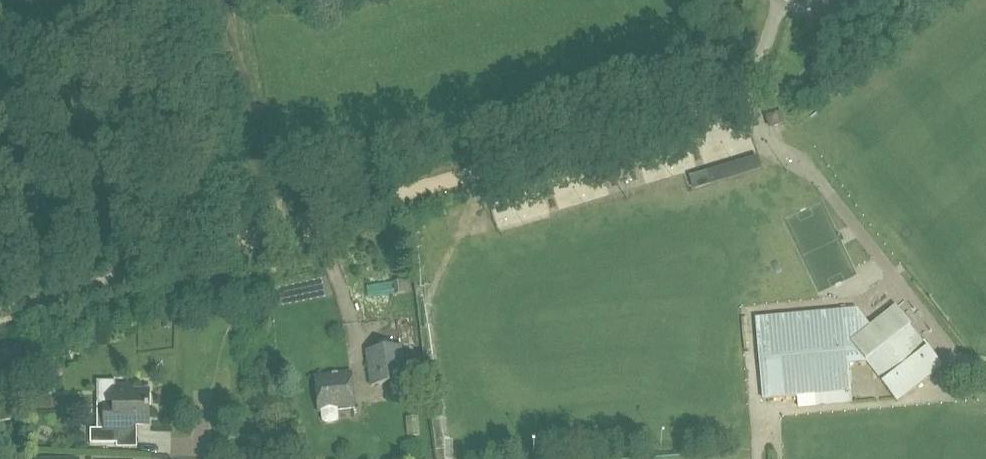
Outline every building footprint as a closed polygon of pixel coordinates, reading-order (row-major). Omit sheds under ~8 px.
[(393,282),(395,294),(407,292),(406,281),(393,282)] [(856,309),(756,318),(763,399),(814,394),(815,405),(851,402),(847,363),(866,361),(897,401),(941,366),(895,306),(869,326),(856,309)] [(402,345),(399,345),(365,350),(369,386),(407,381),(402,345)] [(30,359),(29,394),(47,394),(47,360),(30,359)] [(338,419),(337,408),(353,407),(350,372),(315,376),(319,411),(321,410),(322,420),(325,423),(336,422),(338,419)] [(91,429),(91,443),(117,443),(117,430),(128,430),(128,429),(132,429),(132,424),(149,425),(149,407),(148,407),(148,397),(149,397),(149,393),(133,393),(133,387),(115,387),(115,404),(105,404),(105,429),(91,429)] [(145,452),(144,438),(126,439),(127,453),(145,452)] [(101,454),(125,453),(125,446),(100,447),(101,454)]
